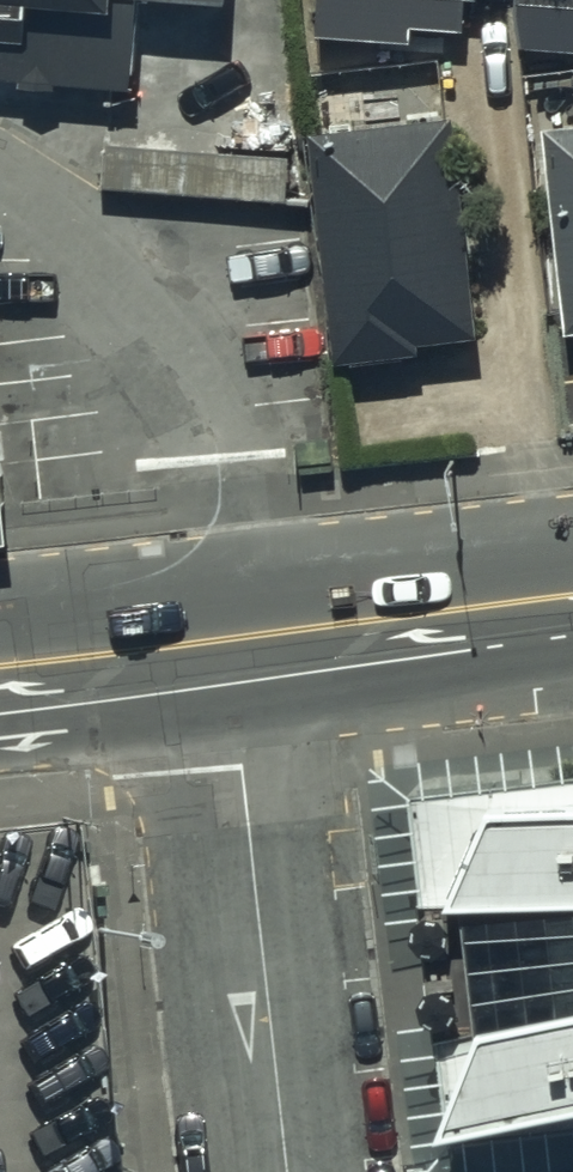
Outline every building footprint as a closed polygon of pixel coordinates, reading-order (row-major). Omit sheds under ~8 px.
[(130,106),(138,20),(225,26),(227,0),(0,0),(0,94),(130,106)] [(313,2),(476,13),(477,0),(313,0),(313,2)] [(519,19),(572,22),(572,0),(517,0),(519,19)] [(453,134),(311,146),(331,381),(419,374),(418,358),(472,354),(453,134)] [(546,144),(563,349),(572,348),(572,142),(546,144)] [(288,166),(104,154),(101,200),(285,212),(288,166)] [(414,818),(455,1150),(572,1136),(572,799),(414,818)]
